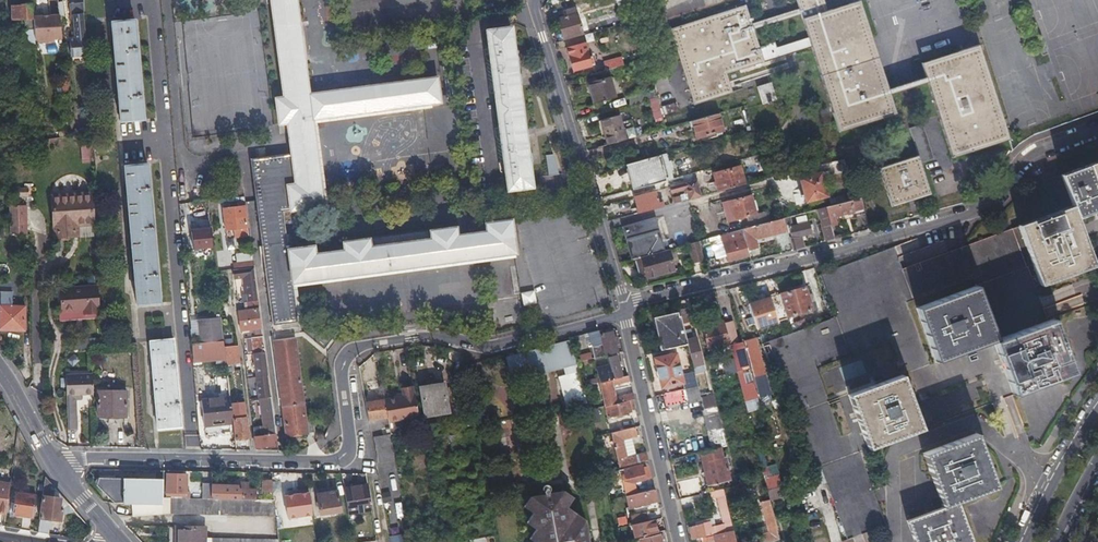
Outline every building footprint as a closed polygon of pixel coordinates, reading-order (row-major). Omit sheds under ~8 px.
[(82,37),(81,14),(83,14),(83,0),(79,0),(67,1),(68,15),(72,15),(73,34),(69,34),(70,37),(67,37),(68,55),(83,54),(82,37)] [(251,158),(272,325),(282,324),(283,334),(299,331),(293,283),(515,251),(511,220),(485,223),(486,231),(456,235),(455,227),(342,242),(343,250),(314,254),(313,246),(288,250),(283,212),(323,206),(312,119),(440,102),(436,77),(308,94),(296,0),(271,0),(283,97),(276,99),(279,124),(287,123),(291,152),(251,158)] [(669,30),(693,106),(732,94),(726,75),(763,64),(762,58),(778,53),(777,49),(775,43),(759,48),(753,31),(800,16),(807,39),(810,48),(839,133),(896,115),(890,95),(927,83),(952,158),(1009,139),(977,45),(921,64),(925,78),(888,90),(859,1),(826,11),(823,0),(794,0),(797,9),(751,24),(745,6),(669,30)] [(30,5),(20,5),(11,5),(12,19),(26,18),(27,30),(33,30),(33,21),(33,18),(30,18),(30,5)] [(576,10),(570,12),(565,14),(567,20),(560,22),(564,36),(582,30),(576,10)] [(58,14),(33,16),(33,18),(33,21),(33,30),(34,39),(60,38),(58,14)] [(120,121),(131,120),(141,119),(133,20),(111,22),(120,121)] [(510,26),(486,30),(508,190),(532,187),(528,162),(533,161),(532,153),(527,154),(526,139),(530,139),(529,131),(524,131),(518,82),(523,82),(522,74),(517,74),(515,60),(520,59),(518,51),(514,52),(510,26)] [(762,58),(763,64),(810,48),(807,39),(777,49),(778,53),(762,58)] [(592,63),(589,52),(585,41),(568,46),(575,67),(592,63)] [(602,60),(604,69),(623,64),(621,55),(602,60)] [(598,102),(608,100),(618,97),(612,76),(592,82),(598,102)] [(770,84),(756,88),(761,106),(776,101),(770,84)] [(630,96),(632,104),(655,97),(653,89),(630,96)] [(649,102),(655,121),(663,119),(656,99),(649,102)] [(675,103),(662,106),(664,113),(676,110),(675,103)] [(627,139),(624,127),(620,115),(602,121),(609,144),(627,139)] [(690,122),(693,130),(695,138),(721,131),(717,115),(690,122)] [(554,154),(546,155),(549,175),(559,174),(554,154)] [(640,187),(653,183),(666,179),(660,155),(634,162),(640,187)] [(929,195),(918,155),(879,166),(890,206),(929,195)] [(124,166),(130,235),(136,303),(157,302),(145,164),(124,166)] [(743,183),(741,175),(739,167),(714,174),(718,190),(743,183)] [(1097,216),(1097,167),(1064,180),(1075,209),(1080,223),(1097,216)] [(801,178),(804,189),(807,201),(828,195),(822,172),(801,178)] [(696,178),(684,181),(673,184),(675,191),(685,189),(687,198),(700,195),(696,178)] [(662,199),(659,200),(656,200),(653,190),(634,194),(639,212),(664,205),(662,199)] [(755,226),(763,224),(760,212),(755,213),(749,191),(728,197),(734,219),(751,214),(755,226)] [(53,236),(72,235),(91,235),(89,193),(51,194),(53,236)] [(851,200),(816,209),(821,227),(827,225),(825,218),(852,210),(854,216),(864,214),(860,198),(851,200)] [(27,204),(9,204),(9,233),(27,233),(27,204)] [(237,210),(236,208),(236,207),(229,208),(229,211),(223,212),(226,233),(246,230),(243,209),(237,210)] [(1075,209),(1022,227),(1044,288),(1097,269),(1080,223),(1075,209)] [(644,256),(665,250),(656,216),(623,225),(631,259),(638,258),(644,256)] [(789,217),(784,218),(787,229),(792,249),(805,246),(803,240),(806,239),(805,235),(810,233),(807,223),(792,227),(789,217)] [(784,218),(763,224),(755,226),(742,229),(745,240),(747,249),(757,246),(755,237),(772,232),(772,233),(787,229),(784,218)] [(211,228),(201,229),(191,230),(192,248),(213,246),(211,228)] [(743,240),(745,240),(742,229),(722,235),(728,259),(746,254),(743,240)] [(984,234),(977,246),(989,253),(995,241),(984,234)] [(699,241),(694,242),(688,244),(693,262),(704,258),(699,241)] [(751,260),(763,256),(759,246),(747,250),(751,260)] [(667,249),(665,250),(644,256),(649,273),(649,276),(677,268),(672,248),(667,249)] [(235,266),(235,272),(253,270),(251,254),(244,255),(245,260),(242,261),(243,265),(235,266)] [(643,275),(649,273),(644,256),(638,258),(643,275)] [(252,327),(253,335),(262,335),(253,270),(235,272),(237,281),(244,280),(246,295),(250,295),(251,302),(246,304),(247,309),(235,310),(238,329),(252,327)] [(61,311),(71,311),(82,310),(83,313),(97,312),(96,286),(59,288),(61,311)] [(998,341),(988,313),(979,286),(918,307),(937,362),(993,343),(1012,397),(1073,377),(1054,322),(998,341)] [(808,315),(801,289),(778,295),(783,311),(786,321),(808,315)] [(534,291),(521,291),(522,304),(535,304),(534,291)] [(20,305),(15,305),(16,293),(0,292),(0,328),(22,329),(24,305),(20,305)] [(778,295),(767,298),(771,314),(783,311),(778,295)] [(753,330),(774,323),(771,314),(767,298),(746,305),(753,330)] [(680,316),(681,323),(690,321),(686,307),(678,309),(680,316)] [(684,334),(681,323),(680,316),(660,321),(666,348),(686,343),(684,334)] [(721,319),(712,321),(702,324),(707,343),(726,337),(721,319)] [(204,342),(223,339),(222,328),(207,330),(208,333),(203,334),(204,342)] [(588,332),(594,359),(601,357),(617,353),(612,333),(602,335),(605,349),(602,350),(597,330),(588,332)] [(695,332),(684,334),(686,343),(692,365),(702,363),(695,332)] [(740,338),(741,338),(754,386),(756,395),(767,392),(765,386),(761,387),(757,372),(762,371),(752,334),(740,338)] [(249,336),(251,352),(264,350),(262,335),(253,335),(249,336)] [(306,417),(296,336),(274,339),(287,434),(315,431),(314,416),(306,417)] [(156,416),(167,415),(177,414),(172,338),(150,340),(156,416)] [(754,386),(741,338),(728,342),(740,390),(754,386)] [(223,339),(204,342),(191,344),(192,355),(225,351),(224,345),(223,339)] [(491,360),(497,384),(561,367),(554,343),(491,360)] [(233,357),(236,356),(239,355),(237,344),(224,345),(225,351),(229,385),(242,384),(241,378),(235,378),(233,357)] [(715,369),(720,368),(724,367),(718,346),(710,348),(715,369)] [(251,352),(254,376),(268,374),(264,350),(251,352)] [(591,352),(577,354),(579,361),(592,359),(591,352)] [(654,357),(663,393),(697,385),(693,370),(681,373),(675,352),(654,357)] [(612,378),(617,377),(623,376),(618,356),(608,359),(612,378)] [(594,359),(599,383),(607,381),(601,357),(594,359)] [(93,374),(66,375),(67,395),(94,394),(93,374)] [(254,376),(257,398),(271,396),(268,374),(254,376)] [(868,446),(895,437),(922,428),(903,374),(849,392),(868,446)] [(599,383),(605,407),(634,400),(632,394),(617,398),(614,387),(630,383),(628,376),(607,381),(599,383)] [(218,378),(219,394),(227,394),(227,377),(218,378)] [(703,383),(697,385),(701,399),(703,410),(705,409),(714,407),(710,392),(705,393),(703,383)] [(243,384),(242,384),(229,385),(231,403),(237,402),(237,396),(244,395),(243,384)] [(697,385),(663,393),(662,393),(665,408),(701,399),(697,385)] [(389,425),(420,419),(414,386),(401,388),(403,394),(403,396),(397,397),(384,400),(386,408),(388,418),(389,425)] [(449,414),(446,400),(444,386),(421,391),(426,418),(449,414)] [(97,416),(111,416),(126,416),(126,390),(97,390),(97,416)] [(271,396),(257,398),(260,419),(263,419),(264,424),(253,425),(256,446),(277,443),(271,396)] [(231,421),(230,409),(229,397),(201,399),(203,424),(231,421)] [(388,418),(386,408),(384,400),(384,398),(365,401),(369,421),(388,418)] [(634,400),(605,407),(607,419),(632,413),(631,410),(636,409),(634,400)] [(727,446),(722,426),(717,406),(714,407),(705,409),(703,410),(702,410),(712,449),(722,447),(727,446)] [(77,412),(68,412),(68,429),(77,428),(77,412)] [(771,429),(771,426),(770,423),(775,421),(773,415),(762,418),(766,430),(771,429)] [(235,438),(241,438),(248,437),(246,417),(232,419),(235,438)] [(622,425),(623,431),(635,428),(636,427),(635,422),(622,425)] [(611,434),(620,431),(618,423),(609,425),(611,434)] [(637,437),(635,428),(623,431),(620,431),(611,434),(618,468),(648,461),(646,454),(636,456),(632,439),(637,437)] [(977,494),(996,487),(976,433),(922,452),(941,508),(907,520),(915,541),(973,541),(958,501),(977,494)] [(384,462),(396,460),(391,434),(380,436),(384,462)] [(730,479),(727,468),(722,447),(712,449),(700,452),(708,485),(730,479)] [(653,490),(653,488),(652,485),(631,490),(630,484),(645,480),(642,465),(619,470),(625,496),(653,490)] [(761,468),(753,470),(745,472),(753,501),(768,497),(761,468)] [(168,476),(168,486),(168,496),(186,496),(187,476),(168,476)] [(62,507),(60,507),(59,507),(60,502),(50,500),(51,495),(53,496),(54,486),(45,477),(39,516),(60,519),(62,507)] [(141,517),(169,516),(275,517),(274,500),(257,500),(242,500),(211,500),(202,500),(163,500),(163,479),(123,479),(98,479),(94,487),(116,505),(142,506),(141,517)] [(273,492),(272,486),(271,480),(264,481),(265,493),(273,492)] [(3,513),(8,483),(0,482),(0,512),(3,513)] [(239,483),(239,490),(234,490),(223,490),(223,487),(211,486),(211,500),(242,500),(257,500),(257,490),(248,490),(249,483),(239,483)] [(202,500),(211,500),(211,486),(211,484),(202,484),(202,500)] [(367,484),(356,486),(357,490),(345,492),(348,513),(371,510),(367,484)] [(737,485),(723,489),(726,500),(740,497),(737,485)] [(718,495),(727,531),(732,530),(733,530),(727,506),(726,500),(723,489),(693,496),(695,503),(711,499),(711,497),(718,495)] [(586,520),(581,516),(578,521),(568,513),(570,509),(567,506),(569,502),(566,500),(569,494),(564,490),(530,496),(528,500),(533,504),(529,511),(533,514),(531,517),(536,520),(533,526),(536,529),(533,532),(540,536),(536,541),(589,541),(586,520)] [(655,490),(653,490),(625,496),(627,508),(658,501),(655,490)] [(320,513),(330,511),(340,510),(337,491),(317,493),(320,513)] [(308,492),(297,493),(285,495),(289,517),(311,514),(308,492)] [(10,513),(20,515),(31,517),(34,497),(14,493),(10,513)] [(741,503),(740,497),(726,500),(727,506),(741,503)] [(766,525),(757,528),(761,541),(768,541),(781,538),(768,498),(759,501),(766,525)] [(523,507),(529,511),(533,504),(528,500),(523,507)] [(581,516),(570,509),(568,513),(578,521),(581,516)] [(631,526),(649,522),(647,514),(629,518),(631,526)] [(527,523),(533,526),(536,520),(531,517),(527,523)] [(655,521),(649,522),(631,526),(634,539),(658,534),(655,521)] [(690,526),(693,539),(713,534),(711,528),(709,522),(690,526)] [(204,538),(204,530),(177,529),(176,541),(204,541),(204,538)] [(715,541),(735,541),(732,530),(727,531),(713,534),(715,541)] [(533,541),(536,541),(540,536),(533,532),(529,539),(533,541)] [(352,535),(353,541),(361,541),(365,541),(364,534),(352,535)]
